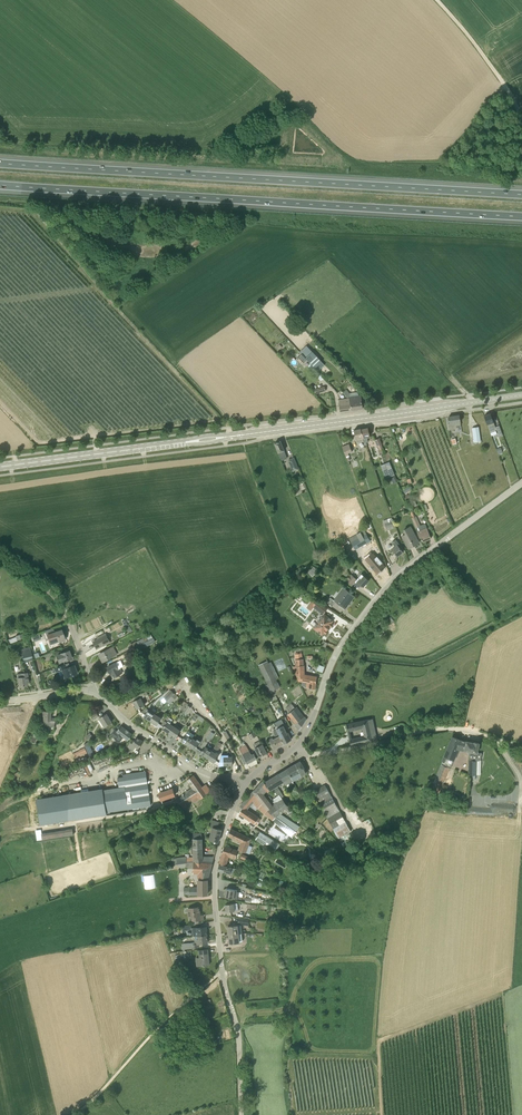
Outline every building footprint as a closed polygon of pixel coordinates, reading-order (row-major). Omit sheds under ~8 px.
[(315,368),(322,362),(313,352),(306,358),(307,359),(315,368)] [(297,358),(302,364),(307,359),(306,358),(302,354),(297,358)] [(322,362),(315,368),(318,371),(325,365),(322,362)] [(350,393),(346,389),(343,392),(348,398),(350,398),(352,410),(363,408),(361,396),(360,396),(357,392),(350,393)] [(339,399),(341,412),(352,410),(350,398),(348,398),(339,399)] [(495,427),(491,414),(484,416),(490,432),(497,430),(500,437),(503,435),(499,425),(495,427)] [(449,430),(457,429),(457,426),(461,425),(459,415),(449,417),(450,423),(448,423),(449,430)] [(474,442),(481,441),(479,427),(472,428),(474,442)] [(363,437),(361,429),(361,428),(354,430),(356,438),(357,443),(364,441),(363,437)] [(364,441),(364,443),(368,442),(367,437),(370,437),(368,428),(361,429),(363,437),(364,441)] [(281,460),(287,459),(284,451),(283,447),(281,441),(275,443),(281,460)] [(342,447),(346,457),(349,456),(348,453),(352,452),(349,444),(342,447)] [(293,472),(299,469),(294,458),(288,460),(293,472)] [(394,477),(388,462),(381,465),(382,468),(383,472),(386,480),(394,477)] [(420,526),(416,516),(412,518),(416,528),(418,533),(419,538),(421,537),(423,542),(431,538),(425,524),(421,526),(420,526)] [(409,548),(419,543),(410,527),(404,530),(406,534),(402,536),(409,548)] [(355,549),(370,540),(364,530),(349,538),(351,542),(355,549)] [(397,556),(403,552),(398,545),(399,544),(395,540),(392,542),(396,547),(392,549),(397,556)] [(378,560),(372,553),(366,559),(374,568),(378,573),(385,567),(382,564),(383,563),(380,559),(378,560)] [(388,557),(392,565),(396,562),(391,554),(388,557)] [(313,567),(312,568),(308,572),(311,575),(315,571),(316,570),(316,569),(314,568),(314,567),(313,567)] [(362,573),(359,577),(356,579),(351,574),(345,580),(352,586),(355,582),(359,586),(361,584),(363,587),(369,581),(362,573)] [(350,599),(351,600),(354,596),(344,588),(336,598),(331,594),(325,602),(331,607),(336,601),(344,607),(350,599)] [(321,612),(325,606),(318,601),(313,606),(321,612)] [(331,627),(333,624),(331,623),(333,621),(324,613),(313,628),(322,635),(324,632),(326,633),(328,631),(327,630),(330,626),(331,627)] [(55,632),(55,630),(52,629),(47,631),(48,635),(53,633),(56,641),(59,640),(59,642),(65,640),(62,629),(55,632)] [(104,646),(110,643),(106,634),(99,637),(100,638),(94,641),(97,648),(103,645),(104,646)] [(132,649),(137,647),(148,641),(146,637),(144,639),(144,638),(136,642),(136,641),(130,645),(132,649)] [(148,641),(137,647),(139,651),(155,642),(153,638),(148,641)] [(104,661),(113,656),(118,654),(114,646),(100,653),(104,661)] [(23,661),(33,659),(30,647),(20,649),(23,661)] [(59,663),(63,661),(72,658),(69,650),(61,653),(61,654),(56,655),(59,663)] [(303,665),(303,659),(296,660),(295,660),(295,666),(292,667),(298,681),(302,681),(301,686),(304,686),(304,687),(306,687),(315,689),(317,678),(304,675),(305,671),(304,670),(304,665),(303,665)] [(269,663),(268,661),(259,665),(268,684),(266,685),(269,692),(270,692),(272,695),(276,693),(274,690),(280,687),(276,679),(279,677),(271,662),(269,663)] [(118,669),(117,667),(115,663),(107,667),(111,674),(113,674),(114,677),(123,672),(120,667),(118,669)] [(67,667),(66,664),(54,668),(56,672),(62,670),(65,678),(77,673),(74,665),(67,667)] [(19,686),(27,685),(26,680),(29,680),(27,672),(17,674),(19,686)] [(170,698),(175,693),(177,691),(174,688),(167,695),(170,698)] [(133,701),(139,714),(141,712),(139,707),(144,705),(141,698),(145,697),(143,693),(132,698),(134,701),(133,701)] [(294,709),(295,708),(292,703),(286,708),(289,713),(288,714),(293,720),(299,716),(294,709)] [(296,707),(295,708),(294,709),(299,716),(293,720),(296,723),(295,725),(300,729),(307,719),(305,717),(304,717),(302,714),(301,715),(296,707)] [(145,714),(141,712),(139,714),(150,721),(155,714),(148,709),(145,714)] [(54,726),(54,722),(55,718),(50,718),(51,711),(44,711),(43,726),(54,726)] [(105,726),(112,722),(107,714),(100,718),(105,726)] [(160,727),(161,725),(158,723),(162,718),(155,714),(150,721),(160,727)] [(277,727),(285,743),(291,739),(288,732),(287,733),(284,726),(285,725),(282,719),(277,721),(275,722),(277,727)] [(372,734),(368,719),(347,724),(348,732),(362,729),(364,735),(352,739),(350,739),(351,746),(377,740),(375,733),(372,734)] [(160,727),(169,734),(174,726),(167,722),(164,727),(161,725),(160,727)] [(127,730),(126,729),(121,726),(117,731),(115,730),(111,735),(113,737),(119,742),(123,736),(128,740),(133,734),(129,731),(127,729),(127,730)] [(174,726),(169,734),(179,740),(180,737),(177,735),(181,730),(174,726)] [(285,743),(277,727),(272,729),(277,737),(274,737),(268,740),(270,744),(273,749),(277,747),(284,744),(285,743)] [(186,734),(183,739),(180,737),(179,740),(188,746),(193,738),(186,734)] [(143,741),(136,737),(134,741),(132,739),(128,746),(134,750),(136,747),(139,748),(143,741)] [(454,760),(459,749),(465,750),(467,741),(460,740),(452,737),(441,764),(450,768),(454,760)] [(200,743),(193,738),(188,746),(198,752),(199,750),(196,748),(200,743)] [(218,751),(222,744),(218,741),(214,748),(218,751)] [(252,755),(246,744),(242,741),(241,743),(243,746),(239,748),(247,763),(257,758),(254,753),(252,755)] [(253,744),(255,748),(257,751),(260,756),(267,753),(264,747),(262,744),(260,741),(253,744)] [(472,742),(467,741),(465,750),(470,751),(469,760),(468,775),(477,775),(477,761),(481,760),(482,754),(477,753),(479,743),(474,742),(474,743),(472,742)] [(205,746),(202,751),(199,750),(198,752),(207,758),(212,751),(205,746)] [(219,763),(215,760),(219,755),(212,751),(207,758),(218,765),(219,763)] [(224,757),(221,757),(219,763),(218,765),(233,765),(235,765),(235,761),(232,761),(232,756),(224,756),(224,757)] [(300,761),(295,764),(302,775),(307,772),(300,761)] [(288,768),(292,780),(302,775),(295,764),(288,768)] [(439,793),(449,769),(440,765),(430,789),(439,793)] [(284,782),(285,784),(292,780),(288,768),(283,771),(279,774),(284,782)] [(119,787),(119,788),(102,790),(106,812),(106,811),(128,808),(128,809),(151,806),(145,770),(123,774),(123,776),(117,777),(119,787)] [(285,784),(284,782),(279,774),(265,782),(268,787),(271,785),(278,796),(280,795),(282,797),(284,796),(277,786),(284,782),(285,784)] [(185,803),(192,799),(198,795),(201,798),(211,792),(206,785),(202,787),(194,775),(187,779),(194,789),(178,799),(182,806),(186,803),(185,803)] [(300,826),(281,814),(285,810),(289,807),(283,799),(282,797),(280,795),(278,796),(271,785),(268,787),(265,782),(263,780),(251,794),(266,809),(269,811),(274,815),(276,816),(292,828),(296,831),(300,826)] [(320,804),(332,797),(325,785),(313,792),(320,804)] [(177,794),(174,787),(160,791),(163,802),(174,799),(173,795),(177,794)] [(106,812),(102,790),(36,801),(40,825),(106,815),(106,811),(106,812)] [(267,814),(269,811),(266,809),(251,794),(244,801),(248,805),(252,801),(258,808),(264,813),(265,813),(267,814)] [(340,811),(332,797),(320,804),(327,818),(340,811)] [(257,825),(260,819),(258,818),(243,807),(239,813),(254,824),(255,823),(257,825)] [(294,813),(289,807),(285,810),(290,816),(294,813)] [(351,831),(340,811),(327,818),(339,838),(351,831)] [(292,836),(296,831),(292,828),(276,816),(273,820),(292,836)] [(218,842),(222,829),(218,828),(219,822),(212,820),(210,826),(212,827),(210,833),(209,840),(218,842)] [(73,834),(74,834),(74,833),(73,833),(72,829),(42,834),(42,840),(73,835),(73,834)] [(250,854),(252,846),(248,845),(250,839),(231,829),(228,835),(241,842),(238,849),(250,854)] [(255,839),(275,852),(280,844),(260,832),(255,839)] [(192,849),(202,849),(202,833),(196,833),(193,833),(193,847),(192,847),(192,849)] [(222,855),(229,857),(235,859),(238,851),(224,846),(222,853),(222,855)] [(186,856),(176,857),(177,864),(185,863),(187,862),(192,862),(192,863),(212,862),(214,857),(206,857),(202,857),(202,849),(192,849),(192,853),(193,853),(193,856),(189,857),(186,857),(186,856)] [(187,862),(185,863),(185,867),(187,867),(187,868),(193,868),(193,873),(199,873),(199,888),(189,888),(189,894),(208,894),(208,880),(209,874),(212,862),(192,863),(192,862),(187,862)] [(227,866),(219,864),(218,871),(224,872),(234,875),(236,868),(227,866)] [(236,898),(237,890),(235,890),(226,888),(225,897),(234,898),(236,898)] [(227,912),(235,911),(239,910),(238,903),(226,904),(227,912)] [(199,920),(198,916),(200,916),(199,907),(188,908),(189,917),(192,916),(192,921),(199,920)] [(229,934),(238,933),(238,925),(228,926),(229,934)] [(197,928),(193,928),(194,936),(195,936),(198,936),(207,935),(206,927),(197,927),(197,928)] [(238,933),(229,934),(230,943),(239,942),(238,933)] [(207,935),(198,936),(195,936),(195,939),(194,940),(194,942),(181,943),(182,951),(185,951),(185,949),(197,948),(197,944),(207,943),(207,935)] [(197,966),(200,966),(205,966),(205,965),(210,964),(208,949),(199,950),(199,957),(196,958),(197,966)] [(180,952),(180,955),(181,956),(183,956),(183,961),(187,960),(186,956),(187,956),(187,955),(189,955),(189,952),(186,952),(186,951),(183,951),(180,952)]
